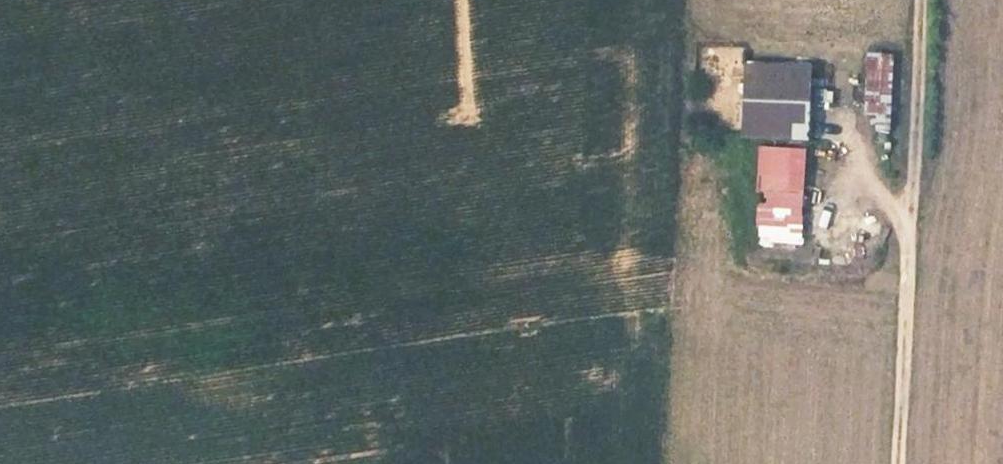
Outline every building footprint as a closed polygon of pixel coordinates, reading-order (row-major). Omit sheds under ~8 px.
[(896,114),(896,54),(867,53),(867,113),(896,114)] [(816,141),(816,65),(748,65),(748,141),(816,141)] [(876,131),(893,132),(893,115),(877,115),(876,131)] [(760,244),(809,245),(809,147),(761,147),(760,244)]
